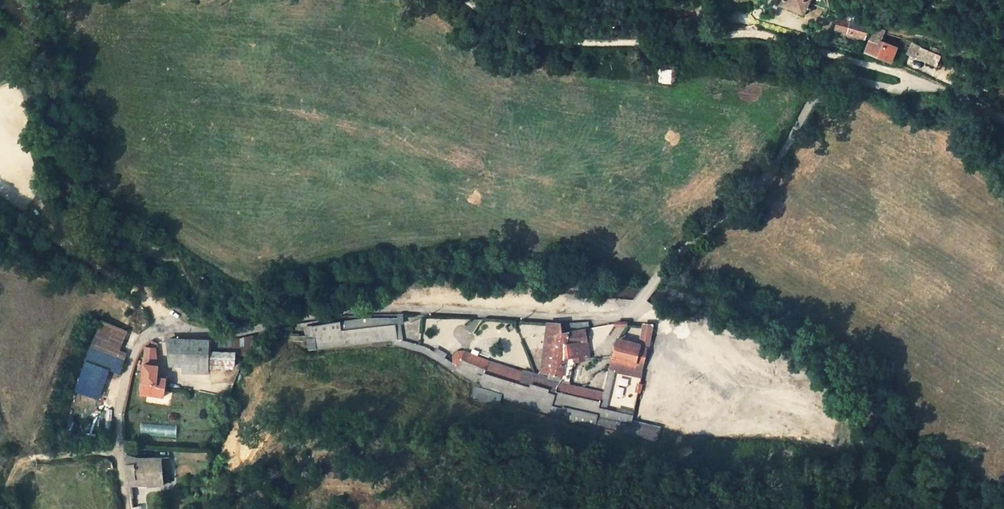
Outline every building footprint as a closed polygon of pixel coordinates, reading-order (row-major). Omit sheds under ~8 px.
[(808,4),(810,0),(782,0),(780,5),(803,16),(808,4)] [(808,4),(824,11),(822,0),(810,0),(808,4)] [(846,37),(865,44),(870,32),(852,25),(850,27),(838,22),(835,30),(847,35),(846,37)] [(881,60),(892,64),(896,52),(878,45),(883,31),(877,28),(866,54),(881,60)] [(909,54),(937,68),(942,58),(913,45),(909,54)] [(673,83),(674,71),(659,70),(659,83),(673,83)] [(602,394),(566,385),(539,381),(521,375),(522,374),(490,362),(481,358),(482,354),(476,352),(474,355),(467,353),(458,352),(453,357),(452,363),(428,348),(401,341),(397,341),(395,324),(399,324),(398,314),(369,314),(341,317),(310,323),(312,338),(306,339),(308,349),(390,342),(391,346),(419,353),(434,359),(459,371),(484,384),(482,389),(565,416),(563,421),(594,428),(597,418),(602,419),(600,430),(628,436),(631,422),(632,416),(605,410),(599,409),(601,398),(608,400),(613,373),(641,378),(653,325),(646,325),(644,333),(642,333),(638,347),(616,342),(609,367),(602,392),(602,394)] [(119,351),(127,331),(99,320),(83,360),(119,375),(127,354),(119,351)] [(540,374),(568,378),(571,361),(577,359),(583,358),(589,356),(586,337),(585,334),(584,329),(589,329),(588,322),(560,324),(547,323),(540,374)] [(172,340),(166,339),(168,352),(168,359),(182,358),(182,368),(196,369),(196,367),(234,367),(234,353),(228,352),(228,340),(200,340),(172,340)] [(145,348),(143,364),(158,366),(160,350),(145,348)] [(140,394),(163,397),(165,379),(156,377),(158,366),(143,364),(140,394)] [(523,371),(522,374),(521,375),(539,381),(540,376),(523,371)] [(566,385),(568,378),(540,374),(540,376),(539,381),(566,385)] [(601,398),(599,409),(605,410),(608,400),(601,398)] [(717,429),(719,414),(701,411),(698,426),(717,429)] [(631,422),(628,436),(639,438),(642,424),(631,422)] [(176,437),(176,424),(140,424),(140,437),(176,437)] [(127,479),(147,478),(147,484),(148,486),(162,485),(161,458),(139,458),(125,455),(127,479)]
